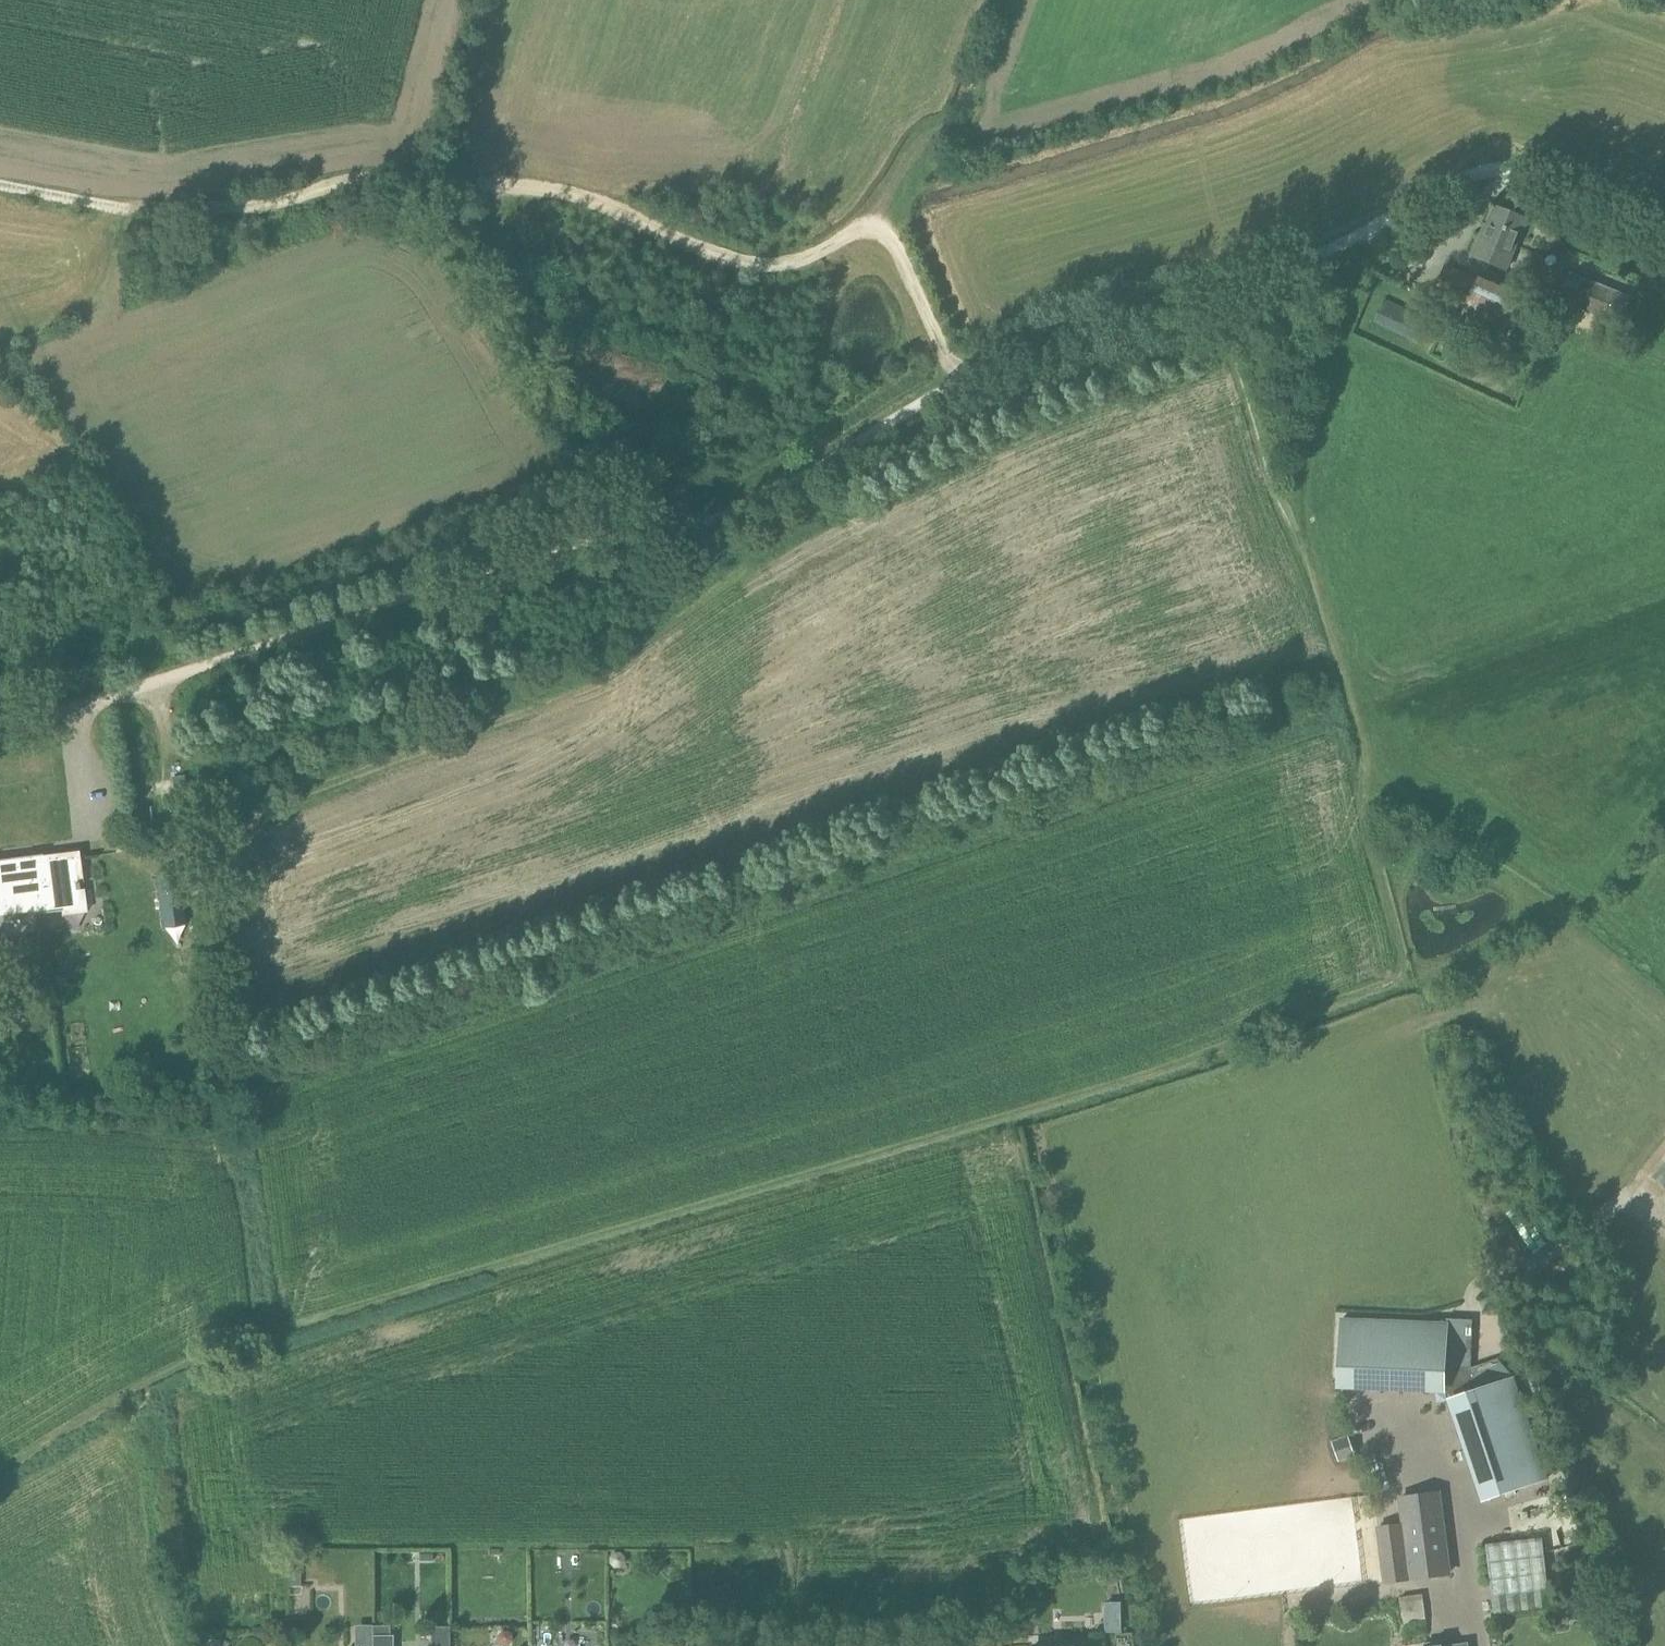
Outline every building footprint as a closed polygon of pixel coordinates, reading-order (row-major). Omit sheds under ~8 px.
[(1474,257),(1506,270),(1527,219),(1497,207),(1486,234),(1483,233),(1474,257)] [(1446,265),(1437,286),(1469,299),(1452,337),(1494,356),(1523,296),(1479,277),(1479,278),(1446,265)] [(1558,301),(1620,326),(1632,297),(1569,271),(1558,301)] [(1428,323),(1385,302),(1376,321),(1419,342),(1428,323)] [(33,856),(24,858),(23,852),(0,855),(1,861),(0,861),(0,913),(39,908),(40,915),(41,915),(33,856)] [(83,874),(78,874),(75,857),(65,858),(65,853),(43,855),(39,856),(39,857),(43,857),(43,861),(35,862),(34,856),(33,856),(41,915),(82,909),(81,900),(86,899),(83,874)] [(178,871),(156,875),(164,928),(186,924),(178,871)] [(77,958),(77,934),(51,934),(51,958),(77,958)] [(1447,1323),(1343,1319),(1340,1384),(1444,1388),(1444,1386),(1451,1386),(1456,1399),(1453,1400),(1487,1499),(1506,1492),(1508,1497),(1516,1494),(1515,1489),(1549,1478),(1515,1379),(1478,1391),(1470,1368),(1445,1367),(1447,1323)] [(1385,1582),(1452,1573),(1442,1493),(1398,1499),(1402,1524),(1379,1527),(1385,1582)] [(1551,1607),(1543,1537),(1487,1544),(1495,1614),(1551,1607)] [(1122,1624),(1106,1624),(1106,1633),(1122,1632),(1122,1624)] [(390,1635),(390,1626),(372,1626),(372,1635),(390,1635)] [(372,1635),(372,1645),(394,1645),(394,1635),(390,1635),(372,1635)]
